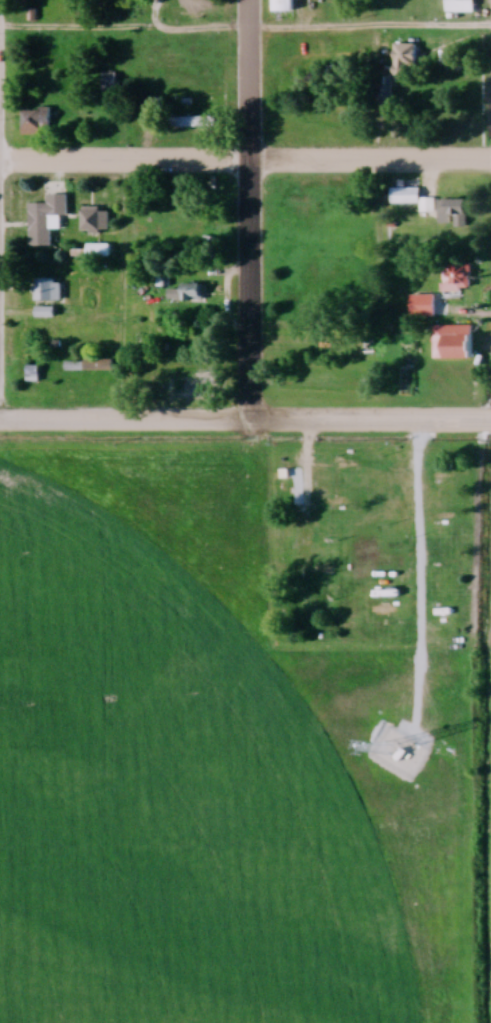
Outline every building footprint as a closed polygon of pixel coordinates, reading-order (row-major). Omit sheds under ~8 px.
[(275,13),(294,13),(294,0),(275,0),(275,13)] [(404,77),(404,71),(417,71),(417,46),(396,46),(396,77),(404,77)] [(118,75),(103,75),(103,95),(117,96),(118,75)] [(24,112),(24,138),(50,138),(50,112),(24,112)] [(421,190),(392,190),(392,207),(421,207),(421,217),(436,217),(436,201),(421,201),(421,190)] [(52,249),(52,233),(62,232),(61,218),(69,218),(68,197),(49,198),(49,206),(30,207),(31,249),(52,249)] [(441,219),(458,219),(458,229),(469,229),(469,202),(441,202),(441,219)] [(83,211),(83,235),(110,235),(110,211),(83,211)] [(110,260),(110,248),(88,248),(88,260),(110,260)] [(445,293),(463,293),(463,272),(445,272),(445,293)] [(36,282),(36,303),(61,303),(61,282),(36,282)] [(203,303),(203,287),(184,287),(183,303),(203,303)] [(474,362),(474,349),(446,349),(446,335),(436,335),(436,362),(474,362)]
